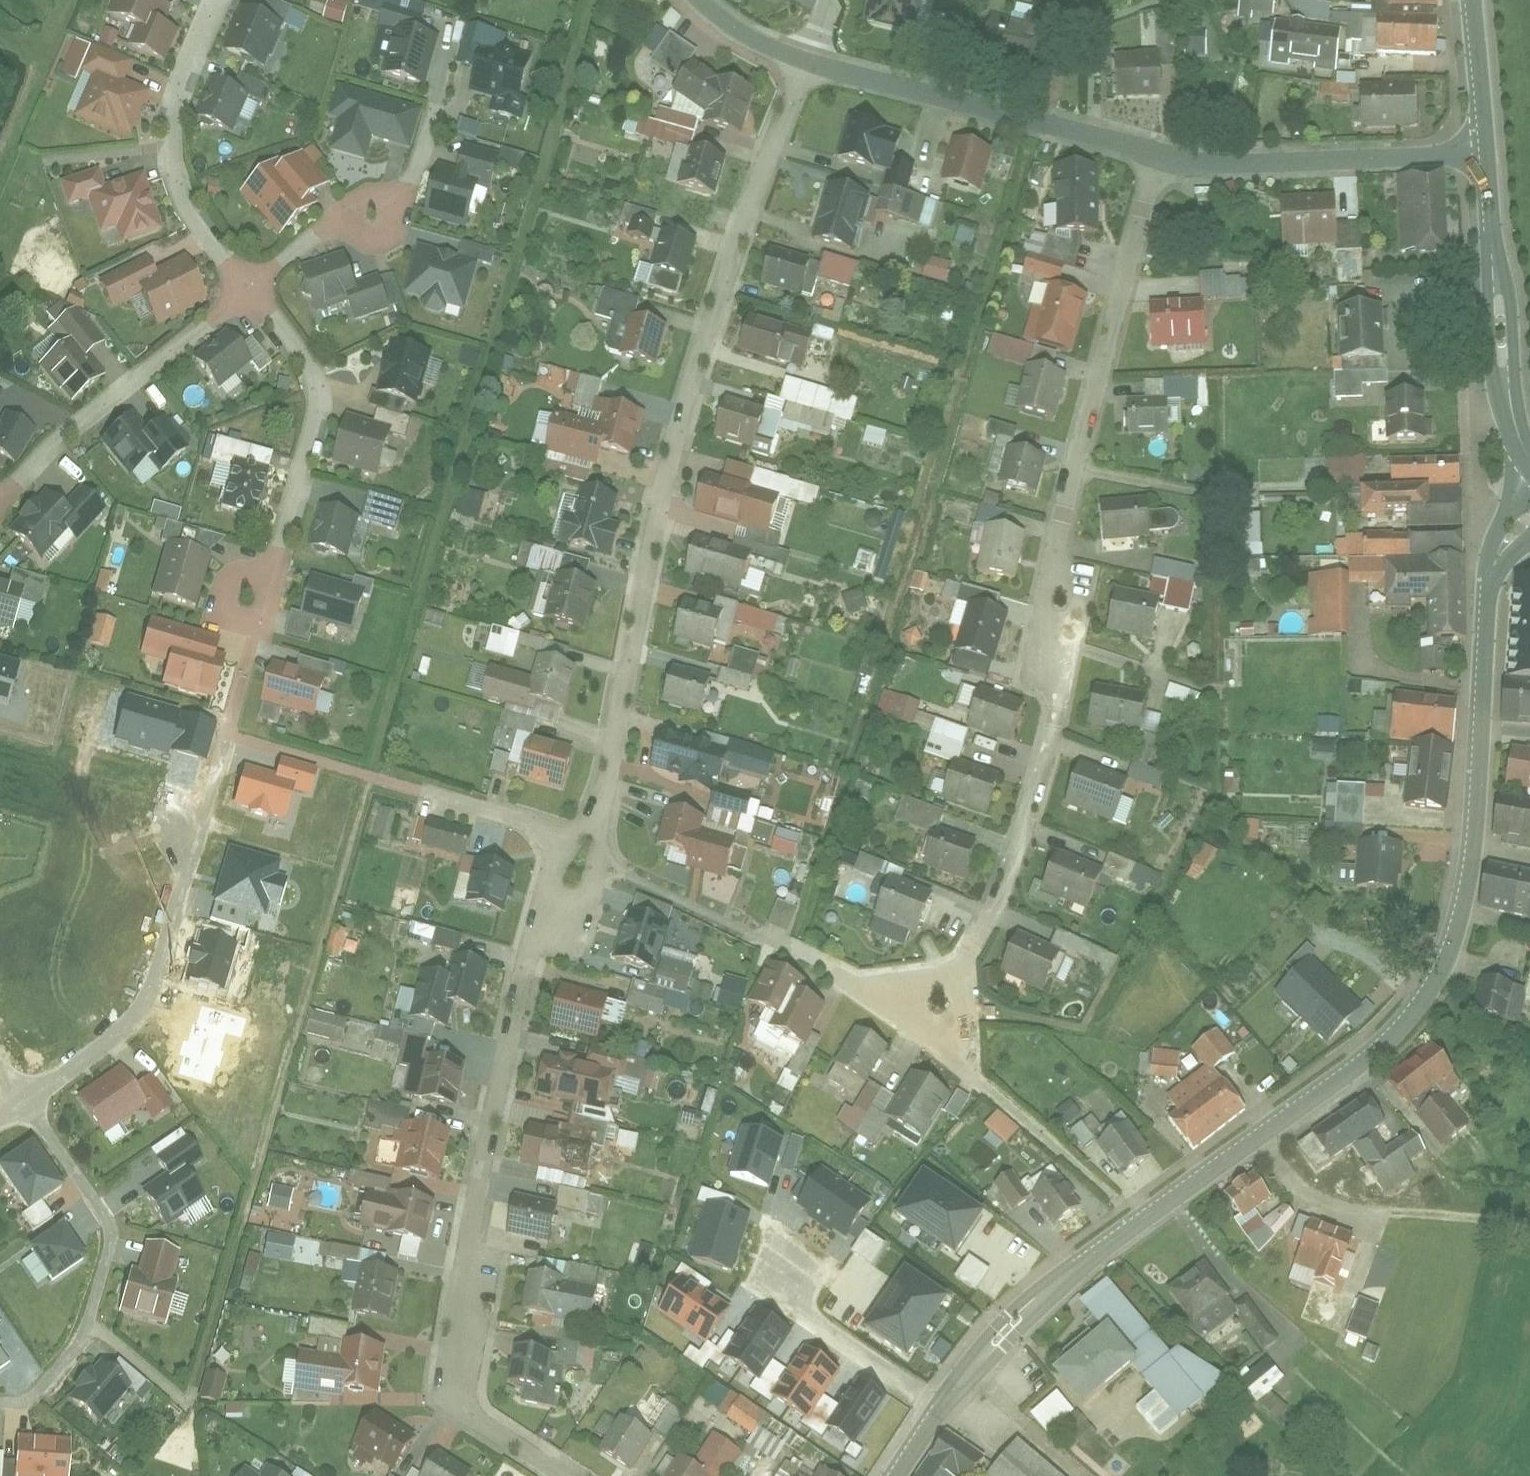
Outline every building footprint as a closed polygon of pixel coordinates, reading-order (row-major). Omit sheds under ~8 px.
[(110,15),(135,25),(127,46),(160,59),(173,25),(153,16),(160,0),(116,0),(110,15)] [(331,14),(334,2),(326,0),(318,0),(316,10),(331,14)] [(425,84),(438,36),(417,30),(423,8),(394,0),(383,0),(377,22),(397,27),(384,73),(425,84)] [(853,17),(907,36),(920,0),(858,0),(853,17)] [(977,55),(1030,64),(1033,45),(1056,49),(1064,2),(1052,0),(1028,0),(1025,16),(984,10),(977,55)] [(1247,16),(1257,18),(1259,11),(1281,16),(1285,0),(1251,0),(1247,16)] [(262,68),(282,24),(244,7),(224,50),(262,68)] [(1378,53),(1436,55),(1438,19),(1380,16),(1378,53)] [(1268,61),(1335,71),(1341,31),(1276,22),(1272,47),(1270,46),(1268,61)] [(122,48),(126,31),(112,28),(109,45),(122,48)] [(60,65),(69,69),(83,38),(73,34),(60,65)] [(668,176),(708,189),(719,154),(689,144),(699,113),(735,125),(750,78),(701,62),(668,36),(649,55),(675,74),(668,103),(653,98),(649,110),(635,106),(628,128),(678,144),(668,176)] [(485,41),(469,91),(514,105),(530,55),(485,41)] [(127,142),(149,93),(122,82),(131,62),(92,45),(80,72),(91,78),(73,118),(127,142)] [(1159,56),(1121,55),(1119,102),(1158,103),(1159,56)] [(232,133),(247,95),(210,80),(194,118),(232,133)] [(1382,90),(1362,90),(1362,127),(1415,127),(1415,80),(1382,80),(1382,90)] [(421,109),(338,83),(318,148),(364,162),(372,135),(409,147),(421,109)] [(826,175),(814,227),(849,235),(853,215),(865,218),(868,203),(930,217),(936,190),(918,186),(924,159),(889,151),(895,121),(840,109),(829,155),(877,166),(873,185),(826,175)] [(468,119),(465,134),(484,137),(487,123),(468,119)] [(990,151),(952,140),(941,181),(979,192),(990,151)] [(459,172),(436,166),(423,218),(467,229),(478,186),(489,189),(498,153),(465,145),(459,172)] [(295,146),(239,193),(278,238),(316,206),(311,200),(328,185),(295,146)] [(1057,186),(1096,185),(1096,171),(1087,171),(1087,169),(1057,169),(1057,186)] [(161,229),(142,173),(102,186),(97,170),(59,183),(67,204),(85,197),(97,233),(114,227),(120,243),(161,229)] [(1450,171),(1398,172),(1399,256),(1451,255),(1450,171)] [(1096,185),(1057,186),(1058,208),(1045,208),(1045,230),(1057,230),(1057,233),(1095,233),(1096,185)] [(1334,189),(1275,190),(1276,256),(1304,255),(1304,247),(1357,246),(1356,215),(1334,215),(1334,189)] [(654,263),(681,273),(694,237),(635,215),(627,236),(660,248),(654,263)] [(965,228),(963,243),(977,245),(980,231),(965,228)] [(458,238),(450,262),(484,274),(493,250),(458,238)] [(772,242),(760,279),(802,293),(808,272),(844,283),(853,255),(807,241),(803,252),(772,242)] [(343,251),(298,267),(314,315),(345,305),(351,320),(388,308),(377,275),(354,283),(343,251)] [(413,254),(400,301),(414,305),(411,313),(436,320),(438,312),(455,317),(469,270),(413,254)] [(153,325),(204,299),(182,255),(153,270),(147,258),(98,282),(111,308),(138,294),(153,325)] [(952,281),(956,259),(935,255),(931,277),(952,281)] [(1066,264),(1032,256),(1026,282),(1060,290),(1066,264)] [(1341,258),(1342,284),(1370,283),(1369,256),(1341,258)] [(1193,306),(1154,305),(1153,354),(1207,355),(1208,305),(1225,306),(1225,282),(1225,274),(1194,274),(1193,306)] [(604,346),(648,358),(659,313),(628,305),(633,285),(601,277),(591,314),(611,319),(604,346)] [(1081,302),(1053,296),(1043,338),(1071,344),(1081,302)] [(39,332),(54,349),(30,369),(62,406),(88,384),(69,362),(97,338),(70,306),(39,332)] [(809,326),(750,308),(740,342),(778,354),(783,340),(826,353),(834,326),(811,319),(809,326)] [(1382,358),(1380,308),(1341,310),(1343,365),(1323,366),(1322,374),(1334,374),(1380,372),(1380,358),(1382,358)] [(258,376),(276,363),(254,335),(236,349),(258,376)] [(185,369),(209,398),(247,367),(223,338),(185,369)] [(430,356),(391,344),(376,392),(416,404),(430,356)] [(1013,350),(1010,359),(1034,367),(1037,358),(1013,350)] [(722,394),(711,434),(765,448),(775,412),(824,425),(828,411),(844,415),(851,390),(783,372),(778,389),(757,383),(752,402),(722,394)] [(1387,386),(1387,372),(1380,372),(1334,374),(1335,401),(1362,400),(1362,388),(1387,386)] [(1062,380),(1033,374),(1024,415),(1053,421),(1062,380)] [(558,414),(547,451),(596,465),(601,448),(629,456),(641,412),(604,402),(597,399),(602,382),(581,376),(572,406),(577,408),(574,419),(558,414)] [(1421,396),(1386,398),(1389,443),(1423,441),(1423,439),(1431,439),(1430,424),(1423,424),(1421,396)] [(1165,401),(1127,403),(1129,442),(1167,440),(1165,401)] [(373,405),(368,425),(394,432),(399,412),(373,405)] [(110,425),(90,444),(119,475),(134,462),(148,476),(179,447),(149,415),(123,439),(110,425)] [(5,466),(31,436),(0,422),(0,462),(5,466)] [(891,447),(894,431),(875,426),(871,442),(891,447)] [(327,432),(318,464),(370,479),(379,446),(327,432)] [(243,446),(211,438),(206,456),(238,464),(243,446)] [(1039,464),(1005,455),(994,494),(1028,503),(1039,464)] [(689,539),(681,565),(738,582),(745,560),(762,565),(775,523),(759,518),(767,490),(788,497),(795,475),(746,460),(740,479),(701,468),(690,504),(750,522),(740,554),(689,539)] [(1459,486),(1458,460),(1392,462),(1392,487),(1459,486)] [(216,511),(250,521),(263,473),(229,464),(216,511)] [(1363,491),(1363,476),(1330,477),(1331,492),(1363,491)] [(553,543),(611,558),(620,524),(610,521),(617,494),(583,485),(574,519),(561,515),(553,543)] [(318,487),(301,548),(342,559),(359,498),(318,487)] [(487,520),(494,493),(468,487),(461,514),(487,520)] [(1463,557),(1462,488),(1351,493),(1352,520),(1392,518),(1392,514),(1409,513),(1409,540),(1404,539),(1393,539),(1393,535),(1365,536),(1364,538),(1345,539),(1346,559),(1463,557)] [(42,572),(65,543),(71,547),(101,509),(75,489),(51,520),(36,509),(7,545),(42,572)] [(1099,506),(1101,544),(1159,540),(1156,494),(1139,496),(1139,503),(1099,506)] [(365,499),(357,527),(387,536),(396,508),(365,499)] [(888,578),(909,523),(898,519),(877,574),(888,578)] [(194,536),(154,525),(149,544),(189,555),(194,536)] [(1023,536),(988,530),(979,581),(1013,587),(1023,536)] [(525,565),(546,571),(549,560),(569,565),(572,555),(531,543),(525,565)] [(161,548),(144,602),(185,615),(202,561),(161,548)] [(1116,580),(1110,620),(1151,625),(1154,603),(1184,607),(1191,559),(1146,553),(1144,569),(1161,571),(1159,586),(1116,580)] [(1465,639),(1463,560),(1389,560),(1389,559),(1347,560),(1348,574),(1368,574),(1368,578),(1387,578),(1387,608),(1410,607),(1410,600),(1430,600),(1431,639),(1465,639)] [(1342,635),(1341,574),(1309,575),(1309,588),(1316,588),(1316,621),(1309,621),(1310,635),(1342,635)] [(584,632),(597,586),(567,577),(554,623),(584,632)] [(0,578),(0,630),(14,634),(26,585),(0,578)] [(302,583),(292,618),(351,636),(362,601),(302,583)] [(869,589),(850,595),(855,612),(875,605),(869,589)] [(678,595),(669,631),(712,641),(716,627),(733,631),(737,618),(779,629),(784,608),(730,594),(727,608),(678,595)] [(1509,719),(1529,719),(1529,594),(1509,594),(1509,719)] [(1008,621),(977,612),(963,661),(993,670),(1008,621)] [(116,646),(120,619),(102,616),(98,643),(116,646)] [(156,668),(151,688),(201,701),(209,670),(201,668),(208,641),(139,623),(129,661),(156,668)] [(712,655),(707,674),(750,686),(759,652),(728,644),(724,658),(712,655)] [(491,671),(483,699),(559,721),(573,671),(538,660),(531,683),(491,671)] [(667,665),(657,698),(694,709),(703,675),(667,665)] [(262,668),(252,702),(306,718),(316,684),(262,668)] [(1,721),(13,675),(0,672),(0,720),(1,721)] [(1145,695),(1096,687),(1090,723),(1139,731),(1145,695)] [(191,714),(126,695),(113,741),(178,759),(191,714)] [(1024,707),(981,695),(970,734),(1013,746),(1024,707)] [(1464,706),(1391,703),(1389,744),(1423,745),(1422,753),(1413,753),(1411,808),(1447,809),(1449,749),(1442,749),(1442,740),(1463,741),(1464,706)] [(1345,731),(1344,718),(1326,719),(1327,732),(1345,731)] [(656,727),(647,763),(685,773),(688,759),(761,776),(767,752),(747,748),(749,739),(709,729),(707,739),(656,727)] [(578,753),(533,745),(523,802),(568,810),(578,753)] [(1501,777),(1529,779),(1529,750),(1503,748),(1501,777)] [(306,781),(253,765),(242,803),(295,819),(306,781)] [(996,776),(951,768),(944,808),(988,816),(996,776)] [(1136,788),(1085,770),(1070,811),(1120,830),(1132,799),(1136,788)] [(1363,789),(1330,788),(1328,849),(1346,849),(1347,832),(1361,833),(1363,789)] [(915,855),(955,871),(968,837),(930,821),(937,803),(902,789),(888,823),(922,837),(915,855)] [(746,831),(752,808),(699,794),(696,807),(666,799),(656,838),(686,846),(682,862),(719,872),(730,827),(746,831)] [(1504,794),(1497,840),(1529,844),(1529,843),(1529,797),(1504,794)] [(379,835),(393,839),(402,808),(388,804),(379,835)] [(450,896),(496,906),(507,855),(464,846),(469,823),(425,814),(418,850),(458,859),(450,896)] [(783,828),(781,851),(805,853),(807,830),(783,828)] [(1200,864),(1217,869),(1224,847),(1206,842),(1200,864)] [(290,860),(237,845),(222,902),(275,917),(290,860)] [(866,907),(911,924),(926,883),(885,867),(889,857),(857,845),(849,867),(877,878),(866,907)] [(1393,846),(1360,848),(1361,895),(1395,893),(1393,846)] [(1102,874),(1057,858),(1041,901),(1095,920),(1106,888),(1144,901),(1155,871),(1109,855),(1102,874)] [(1484,900),(1529,909),(1529,870),(1491,862),(1484,900)] [(795,931),(805,906),(786,898),(776,924),(795,931)] [(524,1121),(516,1157),(576,1170),(582,1140),(601,1144),(615,1081),(639,1086),(646,1054),(628,1050),(631,1035),(597,1028),(602,1005),(652,1016),(660,982),(679,986),(672,1017),(701,1023),(712,976),(690,971),(694,952),(660,944),(666,918),(625,909),(615,954),(629,957),(622,988),(559,974),(547,1027),(587,1036),(582,1058),(542,1049),(534,1088),(570,1096),(562,1129),(524,1121)] [(1012,911),(992,963),(1035,979),(1048,946),(1101,966),(1108,948),(1012,911)] [(396,986),(475,1004),(486,955),(458,948),(462,928),(423,919),(418,941),(445,947),(441,967),(402,958),(396,986)] [(347,957),(354,930),(348,929),(340,955),(347,957)] [(1310,961),(1279,992),(1329,1041),(1359,1009),(1310,961)] [(798,979),(766,964),(749,1003),(781,1017),(798,979)] [(1476,1005),(1516,1016),(1522,994),(1529,996),(1529,971),(1525,970),(1522,979),(1486,969),(1476,1005)] [(831,1011),(801,994),(778,1036),(808,1053),(831,1011)] [(349,1043),(357,1019),(322,1008),(315,1031),(349,1043)] [(1170,1119),(1185,1140),(1241,1099),(1216,1065),(1237,1049),(1216,1021),(1190,1040),(1204,1058),(1160,1090),(1177,1114),(1170,1119)] [(886,1043),(852,1022),(822,1071),(855,1092),(838,1119),(870,1139),(884,1117),(915,1137),(945,1088),(905,1063),(889,1088),(866,1074),(886,1043)] [(417,1100),(457,1108),(465,1065),(425,1057),(430,1028),(405,1024),(395,1072),(422,1077),(417,1100)] [(1146,1051),(1146,1073),(1160,1073),(1160,1051),(1146,1051)] [(1452,1060),(1403,1089),(1439,1152),(1470,1134),(1453,1103),(1471,1093),(1452,1060)] [(111,1067),(66,1097),(95,1138),(135,1110),(145,1124),(165,1110),(142,1078),(126,1089),(111,1067)] [(702,1085),(697,1107),(717,1111),(722,1090),(702,1085)] [(1079,1099),(1064,1108),(1075,1125),(1089,1116),(1079,1099)] [(377,1101),(372,1126),(397,1131),(401,1105),(377,1101)] [(1373,1106),(1319,1146),(1337,1171),(1356,1158),(1385,1198),(1413,1204),(1436,1178),(1422,1163),(1430,1155),(1430,1150),(1416,1138),(1408,1143),(1373,1106)] [(994,1124),(1014,1144),(1028,1130),(1008,1109),(994,1124)] [(402,1170),(440,1179),(451,1131),(413,1122),(402,1170)] [(768,1187),(782,1142),(746,1130),(732,1175),(768,1187)] [(1152,1159),(1130,1130),(1107,1147),(1129,1176),(1152,1159)] [(155,1176),(131,1192),(156,1230),(197,1202),(177,1172),(193,1161),(178,1138),(144,1160),(155,1176)] [(0,1155),(0,1188),(18,1213),(55,1187),(21,1140),(0,1155)] [(361,1223),(422,1237),(431,1195),(378,1184),(381,1170),(352,1163),(347,1185),(368,1190),(361,1223)] [(1228,1215),(1251,1244),(1292,1211),(1280,1196),(1262,1210),(1253,1198),(1270,1184),(1254,1163),(1218,1191),(1234,1211),(1228,1215)] [(1081,1208),(1052,1168),(1026,1187),(1055,1226),(1081,1208)] [(847,1238),(870,1204),(823,1172),(800,1206),(847,1238)] [(1030,1199),(1011,1173),(996,1184),(1014,1210),(1030,1199)] [(956,1255),(983,1214),(925,1175),(897,1216),(956,1255)] [(273,1206),(298,1212),(304,1189),(279,1183),(273,1206)] [(513,1189),(505,1229),(543,1237),(549,1210),(581,1217),(586,1193),(553,1187),(551,1197),(513,1189)] [(747,1217),(711,1206),(694,1258),(730,1269),(747,1217)] [(1301,1318),(1320,1325),(1353,1237),(1300,1217),(1292,1239),(1303,1244),(1295,1265),(1318,1274),(1301,1318)] [(17,1248),(41,1283),(77,1258),(52,1224),(17,1248)] [(860,1252),(881,1265),(895,1243),(875,1230),(860,1252)] [(304,1260),(305,1234),(274,1234),(274,1259),(304,1260)] [(657,1268),(660,1245),(647,1243),(644,1266),(657,1268)] [(121,1269),(108,1316),(155,1330),(168,1284),(162,1283),(170,1255),(136,1245),(128,1271),(121,1269)] [(262,1276),(267,1252),(256,1250),(251,1274),(262,1276)] [(588,1272),(536,1261),(524,1315),(559,1322),(553,1351),(519,1344),(512,1379),(525,1382),(523,1394),(554,1400),(561,1363),(591,1369),(597,1338),(584,1335),(597,1277),(614,1281),(617,1262),(591,1258),(588,1272)] [(977,1291),(990,1272),(970,1258),(957,1278),(977,1291)] [(1206,1259),(1172,1282),(1208,1335),(1237,1314),(1257,1343),(1276,1330),(1246,1287),(1232,1297),(1206,1259)] [(389,1322),(396,1274),(358,1269),(351,1316),(389,1322)] [(907,1357),(947,1299),(906,1272),(867,1330),(907,1357)] [(1110,1273),(1075,1298),(1096,1327),(1053,1358),(1083,1398),(1134,1360),(1177,1418),(1226,1383),(1170,1335),(1161,1343),(1110,1273)] [(708,1342),(729,1311),(683,1280),(662,1311),(708,1342)] [(1373,1310),(1351,1302),(1339,1335),(1361,1343),(1373,1310)] [(758,1379),(789,1333),(758,1312),(727,1358),(758,1379)] [(294,1347),(293,1400),(335,1401),(335,1384),(377,1385),(379,1340),(345,1339),(345,1318),(312,1317),(311,1348),(294,1347)] [(806,1418),(838,1372),(806,1351),(775,1397),(806,1418)] [(1265,1353),(1240,1372),(1255,1393),(1281,1374),(1265,1353)] [(71,1393),(64,1401),(92,1425),(123,1389),(93,1363),(88,1369),(85,1366),(65,1388),(71,1393)] [(206,1398),(228,1401),(231,1372),(209,1370),(206,1398)] [(1050,1379),(1023,1402),(1037,1419),(1064,1397),(1050,1379)] [(830,1428),(854,1444),(884,1397),(860,1381),(830,1428)] [(796,1429),(736,1388),(721,1410),(745,1426),(741,1432),(767,1450),(776,1437),(786,1444),(796,1429)] [(618,1403),(592,1440),(626,1464),(651,1428),(662,1435),(681,1409),(656,1392),(638,1416),(618,1403)] [(417,1446),(384,1421),(367,1444),(400,1469),(417,1446)] [(650,1475),(712,1475),(716,1471),(722,1475),(732,1475),(746,1456),(706,1428),(687,1454),(673,1444),(650,1475)] [(24,1434),(19,1475),(76,1475),(81,1441),(24,1434)] [(934,1440),(912,1475),(979,1475),(983,1470),(934,1440)] [(1026,1445),(1000,1475),(1063,1475),(1026,1445)] [(816,1459),(807,1472),(781,1456),(769,1475),(844,1475),(816,1459)] [(444,1463),(434,1475),(462,1475),(444,1463)]
